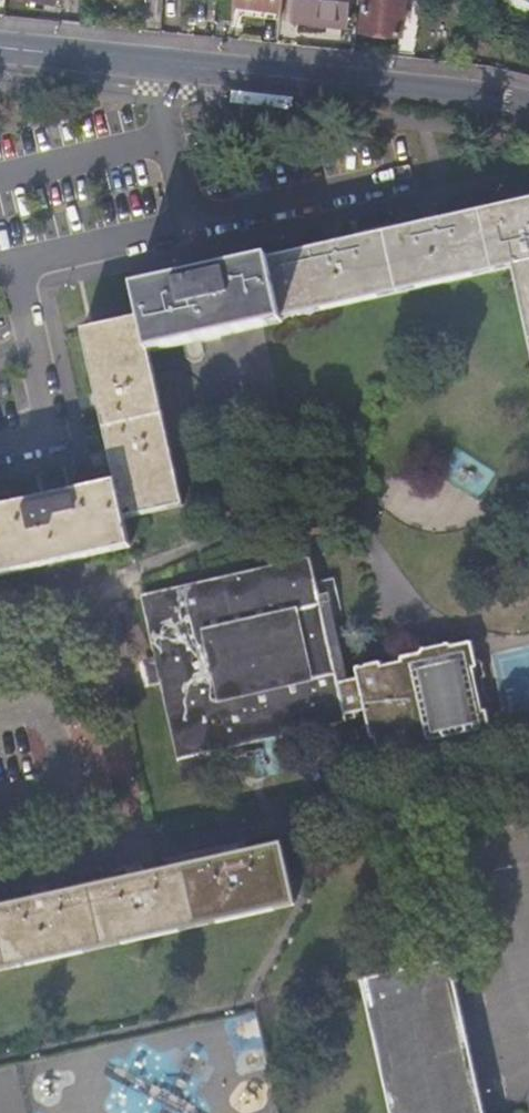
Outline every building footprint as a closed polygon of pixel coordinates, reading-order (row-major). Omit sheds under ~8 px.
[(234,15),(280,21),(283,0),(236,0),(234,15)] [(353,0),(297,0),(294,26),(350,32),(353,0)] [(411,0),(365,0),(361,36),(376,40),(391,42),(406,41),(411,0)] [(269,258),(283,320),(512,267),(528,263),(528,200),(351,239),(269,258)] [(142,317),(150,353),(284,323),(283,320),(269,258),(135,289),(142,317)] [(512,267),(528,341),(528,263),(512,267)] [(186,505),(153,367),(150,353),(142,317),(82,331),(117,484),(125,519),(186,505)] [(125,519),(117,484),(0,510),(0,573),(130,543),(125,519)] [(179,758),(347,720),(346,715),(338,683),(310,557),(142,595),(179,758)] [(441,644),(416,649),(414,655),(396,659),(397,665),(376,670),(375,664),(351,669),(353,680),(338,683),(346,715),(359,712),(368,756),(484,732),(466,644),(447,648),(441,644)] [(281,845),(184,867),(196,927),(293,904),(281,845)] [(196,927),(184,867),(0,909),(0,971),(196,927)] [(452,957),(356,978),(386,1112),(484,1112),(452,957)]
